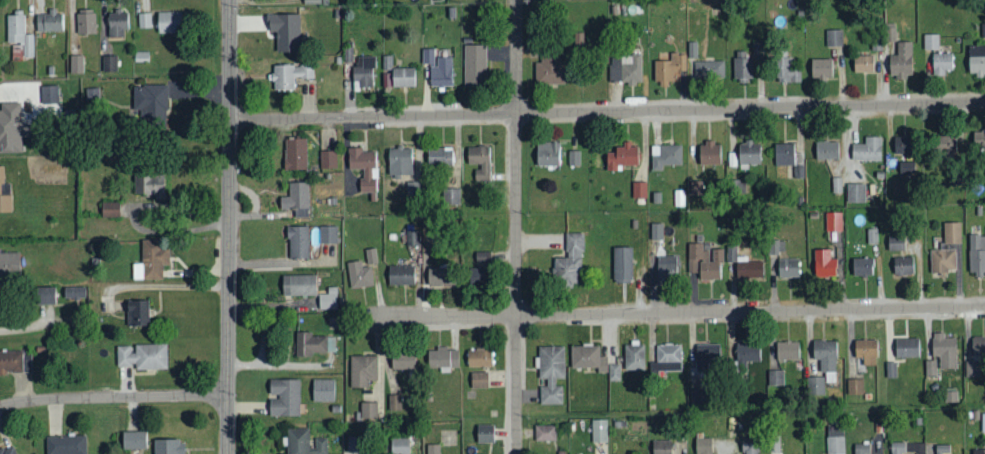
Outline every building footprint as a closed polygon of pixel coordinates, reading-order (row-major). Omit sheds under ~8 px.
[(95,35),(94,10),(76,11),(77,35),(95,35)] [(63,12),(48,11),(48,15),(36,14),(36,32),(63,32),(63,12)] [(107,13),(108,39),(124,38),(124,30),(129,30),(128,12),(107,13)] [(157,13),(157,34),(181,34),(181,12),(157,13)] [(151,13),(138,13),(139,29),(151,28),(151,13)] [(34,35),(24,34),(25,14),(7,14),(7,44),(22,44),(22,57),(33,57),(34,35)] [(276,54),(300,53),(299,15),(268,16),(268,35),(276,35),(276,54)] [(885,42),(895,42),(896,24),(886,24),(885,42)] [(826,31),(827,48),(843,47),(842,30),(826,31)] [(924,50),(939,50),(938,35),(923,35),(924,50)] [(752,59),(762,59),(763,44),(753,43),(752,59)] [(890,56),(890,79),(912,78),(912,43),(897,43),(898,56),(890,56)] [(464,87),(486,87),(487,46),(465,46),(464,87)] [(969,46),(968,76),(984,77),(984,47),(969,46)] [(435,49),(422,49),(422,63),(435,63),(435,49)] [(750,83),(751,52),(734,52),(734,83),(750,83)] [(534,84),(561,85),(562,54),(541,54),(541,64),(535,63),(534,84)] [(686,54),(670,54),(670,61),(654,61),(654,84),(673,84),(673,72),(686,72),(686,54)] [(952,54),(932,54),(932,74),(952,74),(952,54)] [(70,74),(83,75),(84,56),(70,55),(70,74)] [(874,55),(854,56),(854,74),(874,73),(874,55)] [(117,56),(103,56),(103,72),(117,71),(117,56)] [(610,83),(641,83),(641,56),(609,56),(610,83)] [(374,57),(361,57),(361,65),(354,65),(354,88),(374,88),(374,57)] [(431,86),(452,86),(452,57),(438,57),(438,67),(431,67),(431,86)] [(801,68),(791,68),(791,58),(776,58),(777,83),(801,83),(801,68)] [(392,59),(383,59),(384,70),(392,70),(392,59)] [(832,59),(811,60),(811,79),(832,79),(832,59)] [(724,61),(694,61),(695,79),(724,79),(724,61)] [(272,91),(295,90),(294,79),(314,79),(313,66),(273,67),(273,74),(271,74),(272,91)] [(391,68),(392,88),(416,87),(415,68),(391,68)] [(135,86),(136,131),(167,131),(167,85),(135,86)] [(42,106),(60,105),(60,86),(41,87),(42,106)] [(99,88),(86,88),(86,102),(99,101),(99,88)] [(21,138),(29,138),(29,124),(21,124),(20,104),(0,104),(0,111),(0,153),(22,152),(21,138)] [(967,132),(966,154),(984,155),(984,132),(967,132)] [(880,162),(881,138),(865,137),(865,145),(852,144),(852,161),(880,162)] [(894,154),(912,155),(913,137),(894,137),(894,154)] [(955,137),(935,137),(935,162),(955,161),(955,137)] [(284,171),(307,170),(306,139),(284,140),(284,171)] [(839,141),(815,142),(816,160),(839,160),(839,141)] [(738,167),(760,168),(760,143),(739,142),(738,167)] [(536,167),(560,166),(560,143),(536,143),(536,167)] [(720,143),(698,144),(699,165),(721,165),(720,143)] [(804,178),(803,153),(794,154),(794,144),(774,144),(775,167),(787,167),(787,179),(804,178)] [(638,166),(637,147),(631,148),(631,145),(615,145),(616,152),(606,152),(607,171),(617,171),(617,167),(638,166)] [(682,145),(651,146),(651,171),(662,171),(662,166),(682,165),(682,145)] [(412,147),(388,148),(389,176),(413,175),(412,147)] [(489,147),(467,147),(467,167),(474,167),(475,182),(490,182),(489,147)] [(377,193),(377,151),(363,152),(363,148),(348,148),(348,170),(361,170),(361,193),(377,193)] [(428,167),(453,166),(452,148),(427,149),(428,167)] [(338,169),(337,151),(320,152),(320,170),(338,169)] [(569,151),(569,166),(580,166),(580,151),(569,151)] [(729,167),(738,167),(737,153),(729,153),(729,167)] [(900,174),(915,174),(915,162),(899,163),(900,174)] [(0,166),(0,213),(11,213),(10,184),(4,184),(3,166),(0,166)] [(134,194),(154,193),(154,199),(164,199),(163,177),(134,178),(134,194)] [(702,181),(691,181),(691,195),(703,195),(702,181)] [(647,183),(633,182),(633,198),(647,198),(647,183)] [(295,209),(295,217),(309,217),(308,183),(289,184),(289,196),(280,197),(280,209),(295,209)] [(847,203),(866,203),(865,184),(847,184),(847,203)] [(460,188),(443,188),(443,204),(460,204),(460,188)] [(674,206),(684,206),(684,191),(675,190),(674,206)] [(120,216),(120,202),(102,202),(102,217),(120,216)] [(842,231),(842,212),(825,212),(826,231),(842,231)] [(961,243),(960,221),(943,222),(944,243),(961,243)] [(651,239),(663,239),(663,223),(651,223),(651,239)] [(337,243),(337,226),(320,225),(320,243),(337,243)] [(308,226),(288,227),(289,258),(309,257),(308,226)] [(878,243),(877,228),(867,228),(867,243),(878,243)] [(420,231),(406,231),(406,245),(420,245),(420,231)] [(555,255),(554,285),(581,286),(582,233),(565,232),(564,255),(555,255)] [(969,234),(969,274),(984,274),(984,234),(969,234)] [(904,249),(904,236),(888,236),(888,250),(904,249)] [(163,279),(162,264),(169,264),(168,239),(141,239),(142,263),(133,263),(133,279),(163,279)] [(784,240),(768,240),(769,254),(785,254),(784,240)] [(722,248),(707,249),(707,243),(689,243),(689,259),(697,259),(698,279),(722,279),(722,248)] [(632,246),(613,247),(613,282),(633,282),(632,246)] [(763,261),(747,261),(748,256),(737,256),(737,247),(727,247),(727,261),(736,261),(736,278),(763,279),(763,261)] [(20,279),(19,252),(0,252),(0,248),(0,279),(20,279)] [(366,249),(367,264),(377,263),(376,248),(366,249)] [(830,249),(814,249),(814,277),(836,276),(836,258),(830,258),(830,249)] [(931,272),(956,271),(955,249),(930,249),(931,272)] [(475,262),(491,261),(490,251),(475,252),(475,262)] [(677,256),(657,255),(657,278),(677,278),(677,256)] [(894,275),(913,274),(913,256),(893,257),(894,275)] [(852,258),(853,276),(873,276),(873,257),(852,258)] [(778,277),(799,276),(799,258),(777,259),(778,277)] [(362,266),(362,260),(347,262),(350,287),(373,285),(371,265),(362,266)] [(388,285),(415,284),(415,265),(388,265),(388,285)] [(428,285),(454,285),(454,268),(428,267),(428,285)] [(469,283),(484,282),(484,267),(468,267),(469,283)] [(316,295),(315,273),(281,275),(282,296),(316,295)] [(56,286),(36,287),(36,304),(56,303),(56,286)] [(64,298),(85,298),(85,286),(64,286),(64,298)] [(337,286),(327,287),(328,293),(319,293),(319,309),(337,309),(337,286)] [(126,325),(148,325),(148,299),(126,300),(126,325)] [(335,336),(311,336),(311,331),(296,332),(296,354),(335,353),(335,336)] [(956,337),(944,337),(944,333),(932,333),(932,356),(939,356),(939,369),(956,368),(956,337)] [(971,336),(971,356),(984,356),(984,336),(971,336)] [(918,337),(894,338),(895,357),(919,357),(918,337)] [(855,357),(862,357),(863,365),(877,365),(876,339),(854,339),(855,357)] [(731,369),(746,370),(747,361),(759,361),(760,341),(732,340),(731,369)] [(825,382),(836,382),(836,340),(813,340),(812,358),(820,358),(820,372),(825,372),(825,382)] [(776,341),(776,360),(799,359),(799,341),(776,341)] [(116,346),(117,365),(135,365),(135,369),(167,368),(166,343),(134,344),(134,352),(130,352),(130,345),(116,346)] [(644,343),(624,343),(624,369),(644,369),(644,343)] [(696,370),(720,369),(719,343),(696,344),(696,370)] [(607,372),(607,356),(599,356),(599,344),(570,345),(570,368),(598,367),(598,372),(607,372)] [(681,370),(681,344),(656,345),(656,371),(681,370)] [(540,404),(562,404),(562,385),(555,386),(555,379),(564,378),(563,346),(538,346),(539,378),(546,378),(546,386),(540,386),(540,404)] [(458,367),(458,347),(436,348),(436,350),(427,350),(428,367),(440,367),(440,372),(450,372),(450,367),(458,367)] [(467,366),(491,367),(492,349),(468,348),(467,366)] [(21,350),(0,351),(0,373),(21,372),(21,350)] [(415,368),(414,351),(391,352),(392,369),(415,368)] [(377,355),(350,356),(351,387),(368,387),(368,380),(378,380),(377,355)] [(936,375),(936,360),(925,360),(925,375),(936,375)] [(965,376),(980,376),(979,360),(965,361),(965,376)] [(608,380),(620,381),(620,364),(608,364),(608,380)] [(768,385),(784,385),(784,369),(768,370),(768,385)] [(471,387),(488,387),(488,371),(471,372),(471,387)] [(825,394),(824,376),(808,376),(809,395),(825,394)] [(848,395),(863,394),(863,378),(847,379),(848,395)] [(300,379),(269,379),(269,415),(299,416),(300,379)] [(334,401),(335,379),(313,379),(312,401),(334,401)] [(944,401),(957,401),(957,388),(944,388),(944,401)] [(388,410),(401,410),(401,394),(388,395),(388,410)] [(377,402),(361,402),(361,419),(377,419),(377,402)] [(593,442),(608,441),(607,419),(592,419),(593,442)] [(477,443),(494,442),(494,425),(476,425),(477,443)] [(556,440),(556,425),(535,425),(536,440),(556,440)] [(287,428),(287,453),(309,453),(309,428),(287,428)] [(122,431),(122,449),(146,448),(146,431),(122,431)] [(85,435),(46,436),(47,453),(86,453),(85,435)] [(779,436),(769,436),(769,453),(780,453),(779,436)] [(827,453),(845,453),(844,436),(827,436),(827,453)] [(313,438),(313,453),(327,453),(327,437),(313,438)] [(711,437),(695,438),(695,453),(712,453),(711,437)] [(409,438),(391,438),(391,453),(409,453),(409,438)] [(759,438),(742,438),(742,453),(759,453),(759,438)] [(153,453),(184,453),(184,439),(153,440),(153,453)] [(652,440),(652,453),(671,453),(671,440),(652,440)] [(891,442),(891,453),(904,453),(904,442),(891,442)] [(854,443),(854,453),(868,453),(868,443),(854,443)] [(427,444),(427,453),(439,453),(439,444),(427,444)] [(941,453),(950,452),(950,444),(933,444),(934,453),(941,453)]
